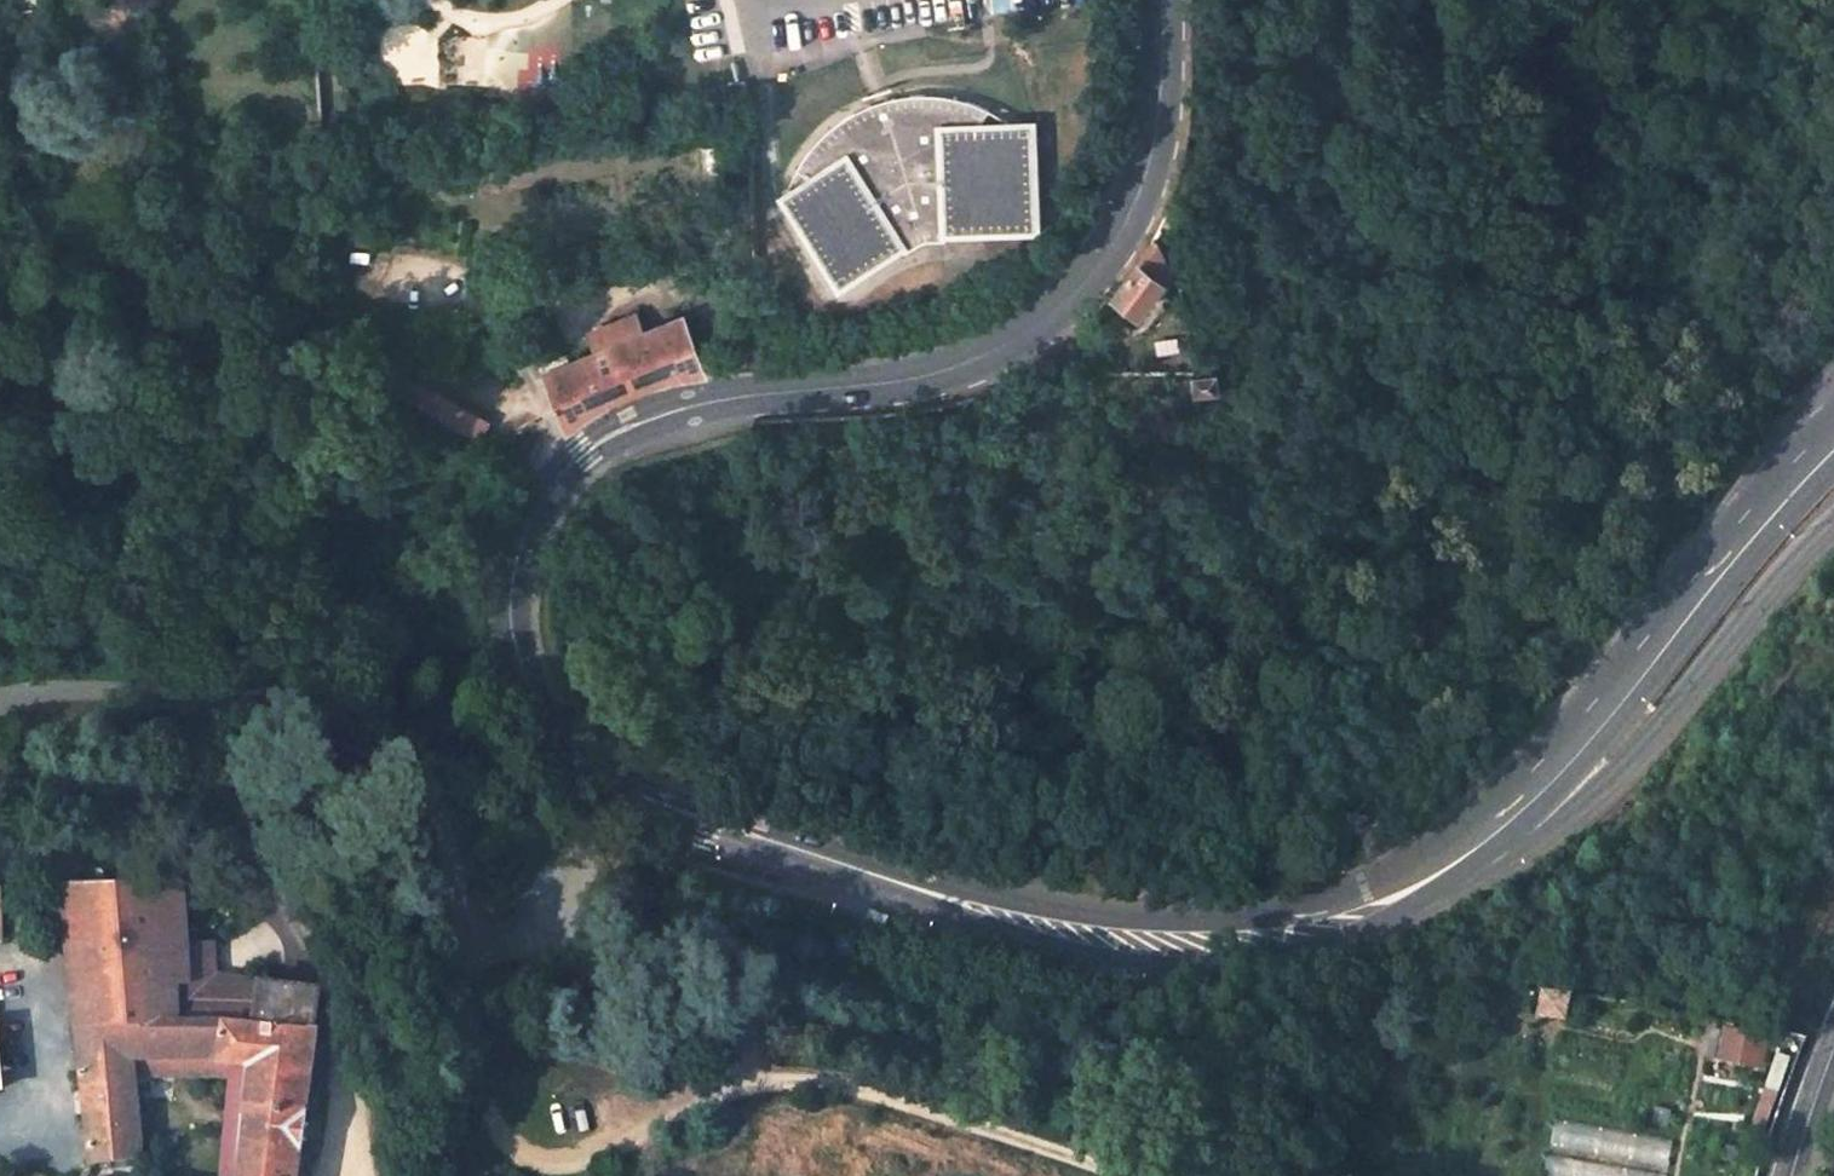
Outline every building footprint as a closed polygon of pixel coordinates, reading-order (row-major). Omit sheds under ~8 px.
[(801,167),(817,176),(790,192),(788,194),(843,285),(906,245),(909,249),(924,240),(932,238),(949,237),(949,231),(1039,228),(1036,134),(1029,135),(1027,131),(1021,126),(1015,121),(985,123),(992,108),(952,95),(914,93),(896,97),(900,115),(882,120),(875,103),(844,120),(816,146),(801,167)] [(882,120),(900,115),(896,97),(892,97),(875,103),(882,120)] [(992,108),(985,123),(1015,121),(1008,117),(992,108)] [(1036,134),(1036,120),(1015,121),(1021,126),(1027,131),(1029,135),(1036,134)] [(323,127),(307,127),(308,146),(325,147),(323,127)] [(308,146),(309,159),(326,160),(325,147),(308,146)] [(817,176),(801,167),(790,192),(817,176)] [(347,201),(346,186),(328,186),(330,203),(347,201)] [(1119,290),(1131,299),(1119,315),(1139,330),(1150,314),(1144,309),(1172,269),(1160,240),(1154,239),(1147,252),(1134,269),(1119,290)] [(341,263),(342,246),(333,246),(334,262),(341,263)] [(705,372),(683,316),(548,372),(572,423),(586,413),(602,403),(622,394),(642,385),(675,376),(705,372)] [(1218,372),(1194,375),(1196,393),(1221,390),(1218,372)] [(456,399),(446,415),(480,434),(490,417),(456,399)] [(186,882),(59,885),(77,1047),(82,1085),(91,1164),(144,1156),(136,1080),(231,1078),(233,1063),(252,1066),(241,1175),(297,1175),(319,1028),(314,1027),(319,991),(242,979),(231,991),(215,979),(215,975),(213,944),(189,946),(186,882)] [(242,979),(215,975),(215,979),(231,991),(242,979)] [(1539,1015),(1564,1019),(1570,993),(1545,990),(1539,1015)] [(1633,1041),(1635,1033),(1585,1023),(1583,1032),(1633,1041)] [(1767,1035),(1724,1026),(1718,1059),(1760,1068),(1767,1035)] [(223,1175),(241,1175),(252,1066),(233,1063),(223,1175)]
